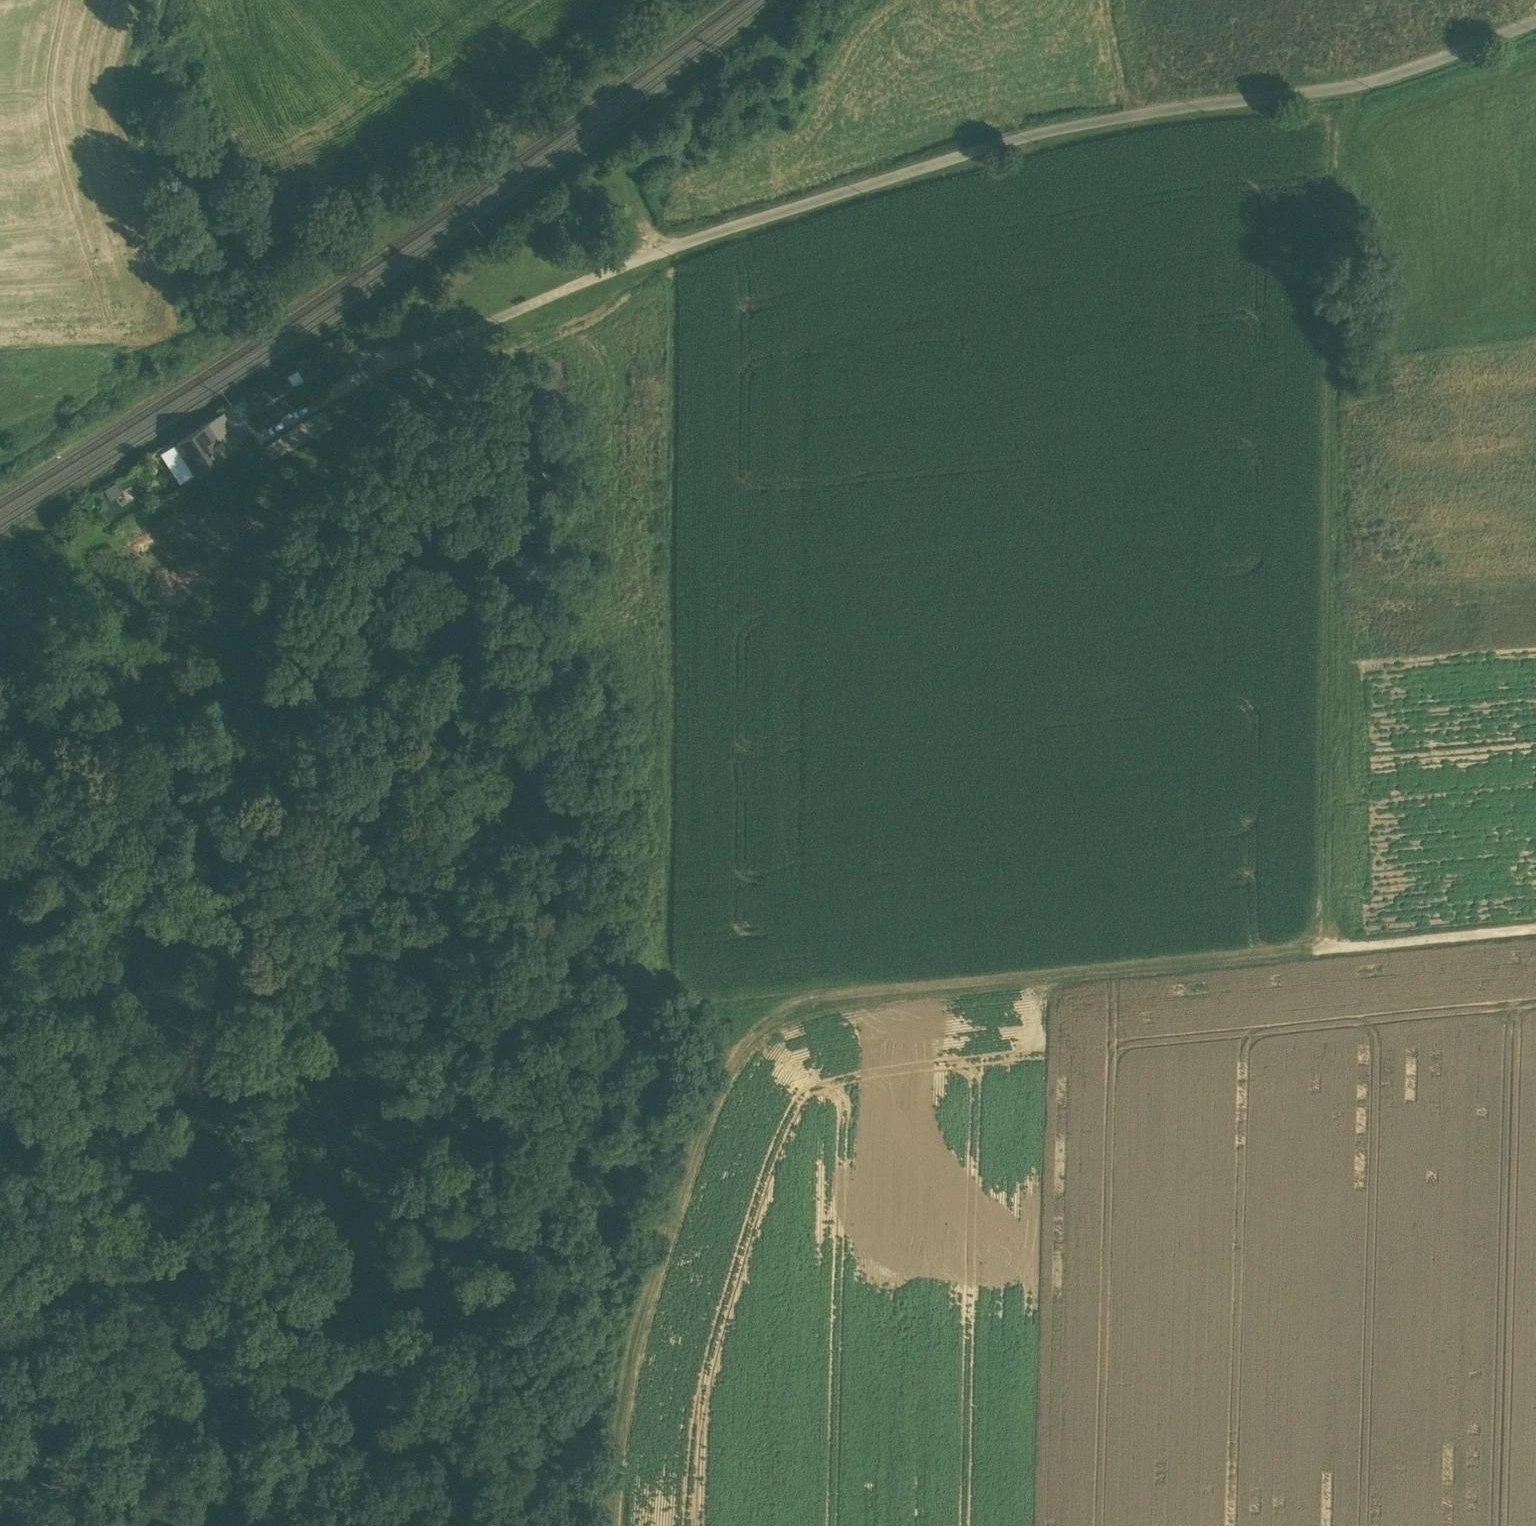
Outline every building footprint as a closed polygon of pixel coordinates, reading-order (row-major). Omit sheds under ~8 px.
[(196,474),(240,445),(220,415),(177,443),(196,474)]
